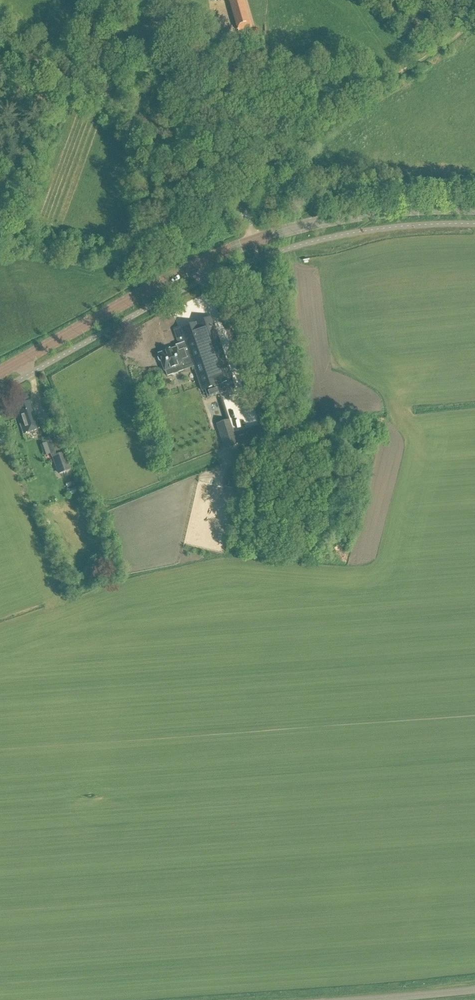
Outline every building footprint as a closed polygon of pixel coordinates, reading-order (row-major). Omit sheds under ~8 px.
[(214,1),(229,0),(238,31),(251,28),(243,0),(214,0),(214,1)] [(130,309),(154,297),(152,291),(127,303),(130,309)] [(160,353),(158,355),(159,359),(162,360),(165,368),(168,377),(173,375),(178,374),(178,373),(187,370),(184,362),(188,360),(189,363),(193,361),(203,388),(204,388),(207,397),(208,400),(235,390),(231,378),(233,378),(211,316),(174,328),(179,342),(176,343),(177,346),(159,352),(160,353)] [(36,417),(30,401),(16,405),(20,416),(18,417),(24,434),(41,428),(37,416),(36,417)] [(265,424),(237,433),(241,447),(269,438),(265,424)] [(231,427),(218,431),(223,449),(236,445),(231,427)] [(54,437),(45,440),(58,477),(70,473),(64,455),(60,456),(54,437)]
